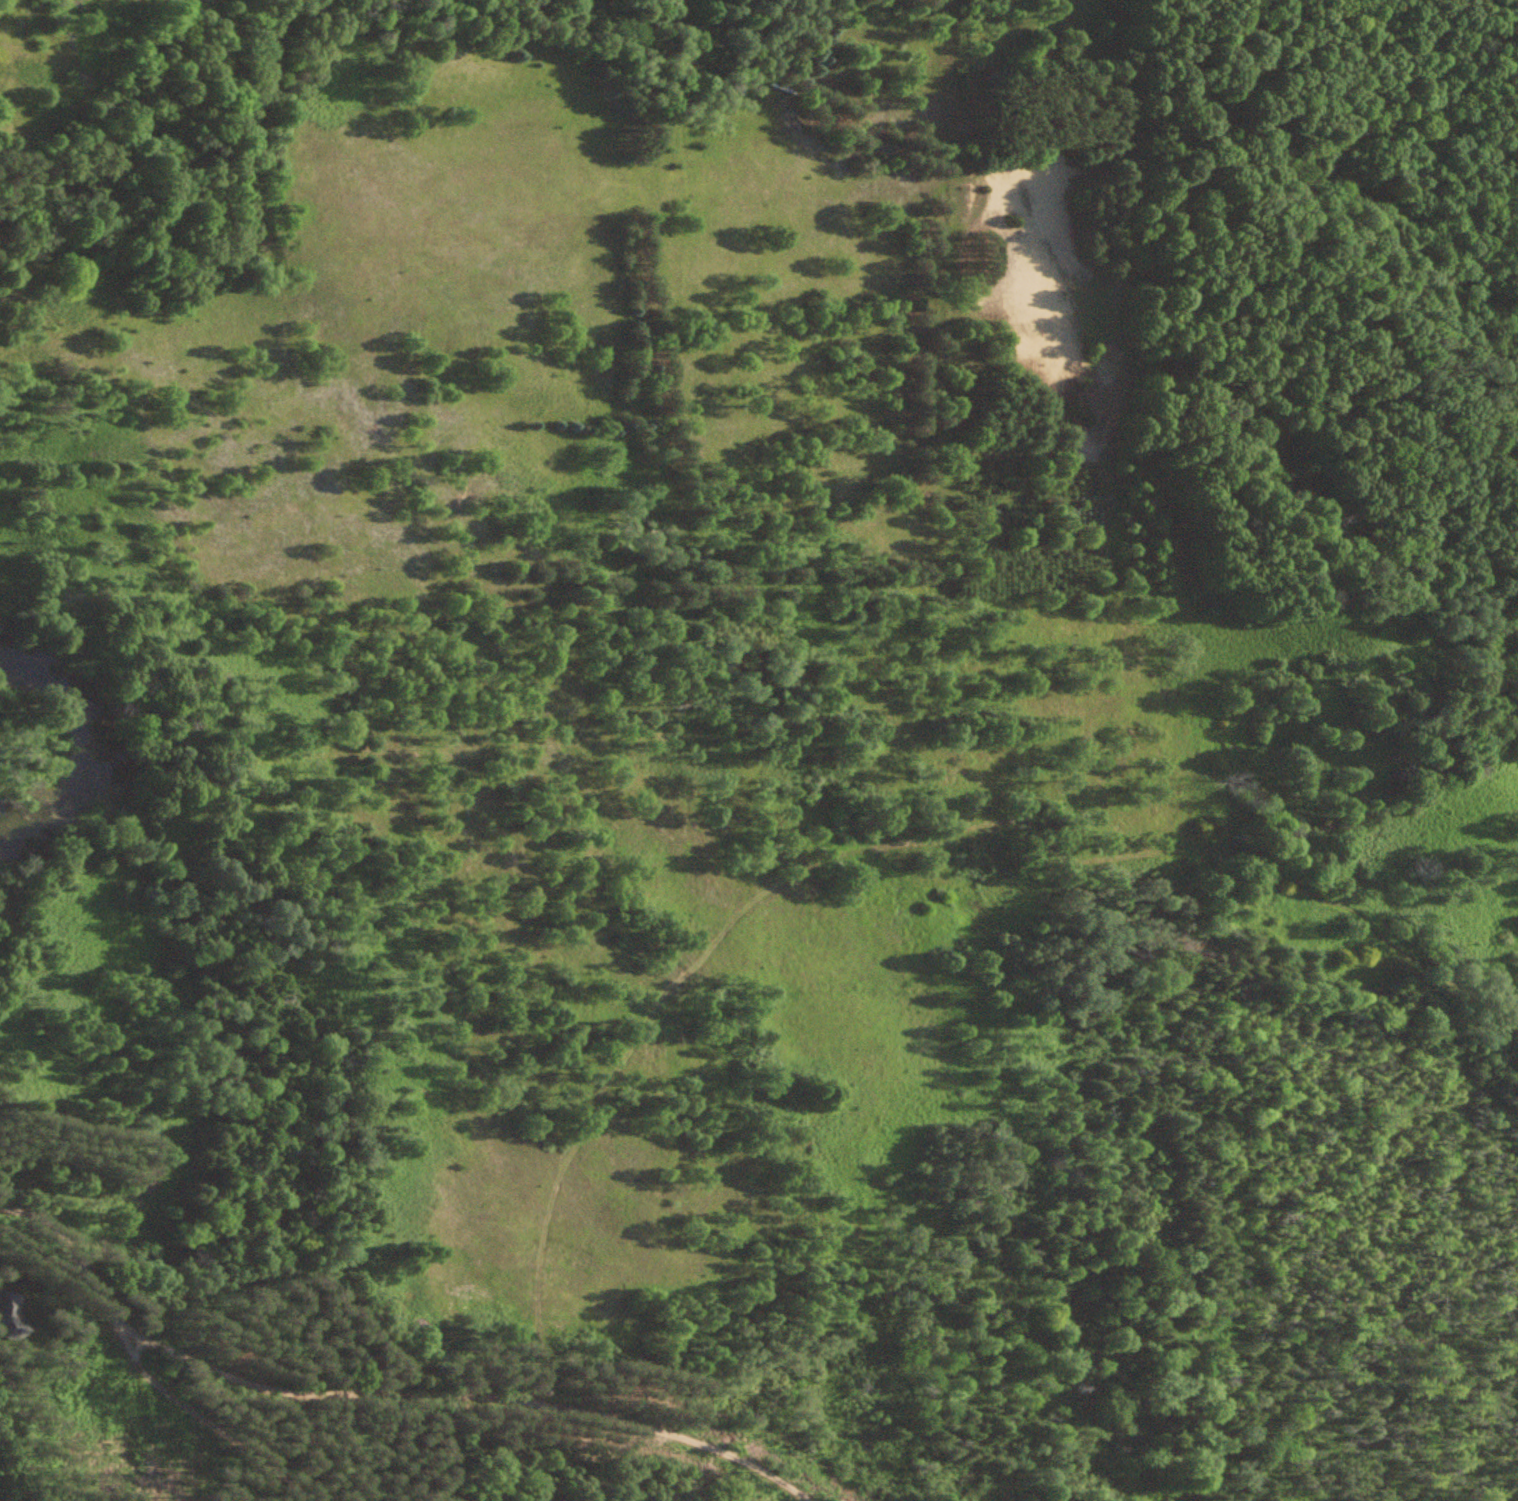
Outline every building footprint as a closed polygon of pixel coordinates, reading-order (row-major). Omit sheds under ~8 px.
[(17,1317),(23,1294),(0,1288),(0,1313),(17,1317)]
